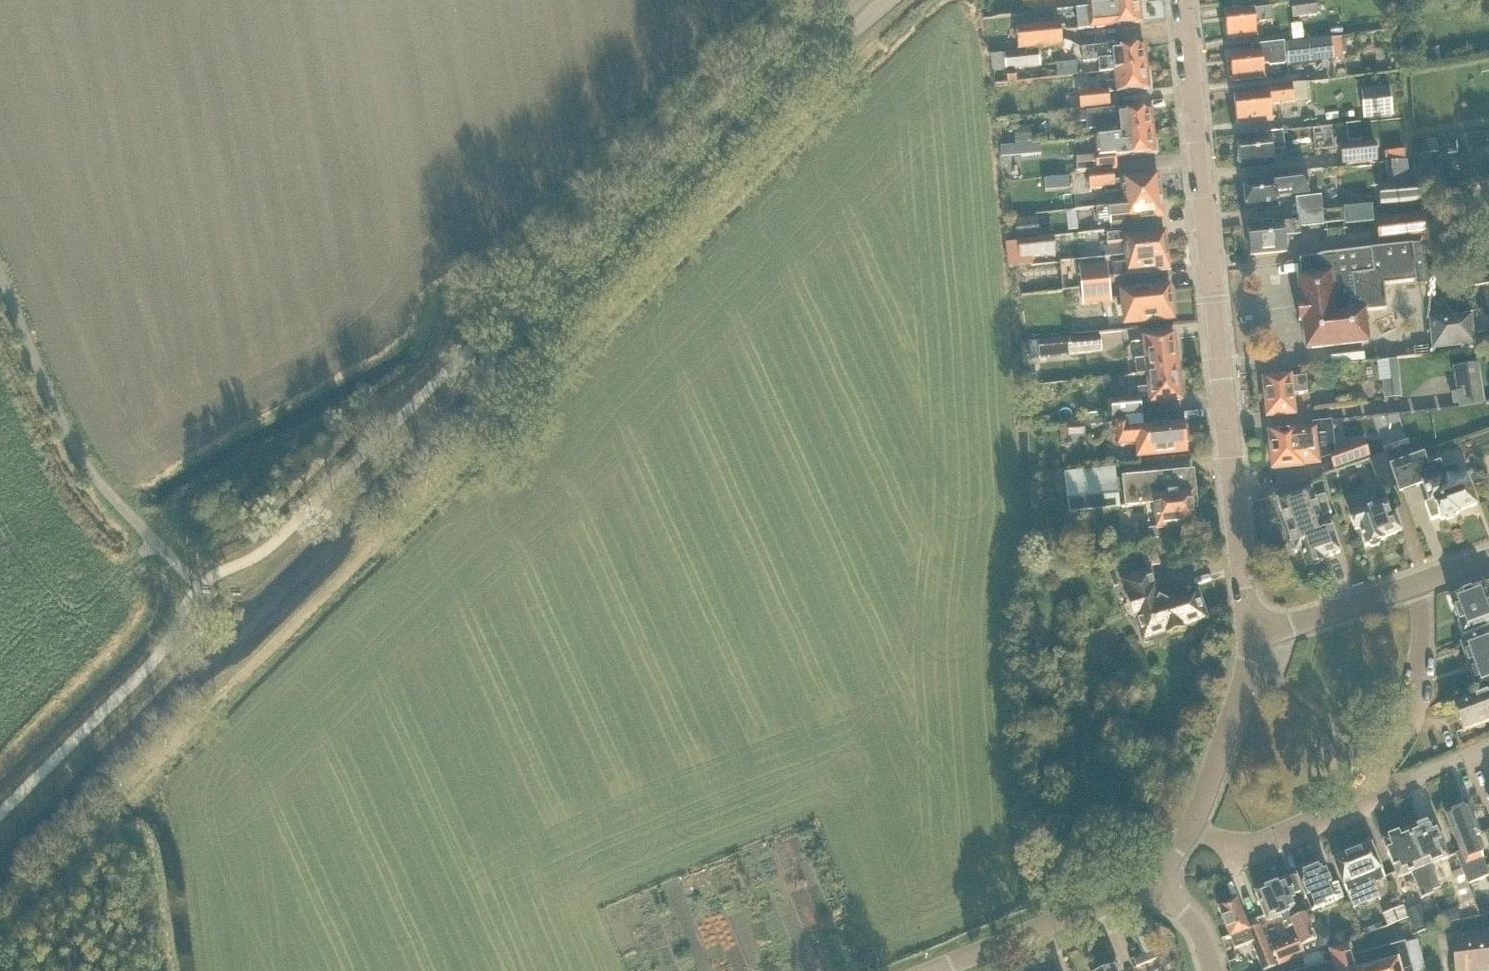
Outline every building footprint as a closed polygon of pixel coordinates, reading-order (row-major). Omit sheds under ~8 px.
[(1290,2),(1292,19),(1317,16),(1315,0),(1306,0),(1290,2)] [(1141,23),(1139,2),(1088,7),(1089,10),(1075,11),(1077,30),(1098,28),(1141,23)] [(1254,24),(1271,22),(1270,9),(1225,14),(1227,41),(1255,38),(1254,24)] [(1060,25),(1015,29),(1017,51),(1062,47),(1060,25)] [(1309,42),(1286,44),(1288,66),(1311,64),(1323,62),(1333,61),(1330,40),(1330,39),(1321,40),(1309,42)] [(1252,55),(1229,57),(1230,69),(1227,69),(1228,79),(1231,78),(1232,83),(1264,79),(1262,67),(1285,65),(1283,43),(1251,47),(1252,55)] [(1083,63),(1097,62),(1099,73),(1146,68),(1144,47),(1114,50),(1114,46),(1082,49),(1083,63)] [(1005,73),(1040,69),(1037,51),(1003,55),(1005,73)] [(1091,88),(1053,92),(1055,112),(1100,108),(1098,95),(1148,90),(1146,68),(1099,73),(1090,74),(1091,88)] [(1268,95),(1234,99),(1236,125),(1271,121),(1269,106),(1293,103),(1292,89),(1268,91),(1268,95)] [(1363,121),(1392,119),(1389,89),(1361,91),(1363,121)] [(1153,133),(1151,112),(1120,115),(1120,110),(1081,114),(1081,111),(1065,113),(1066,125),(1086,123),(1087,131),(1094,130),(1095,139),(1153,133)] [(1363,123),(1348,124),(1350,141),(1365,140),(1363,123)] [(1013,130),(1014,146),(1031,145),(1029,129),(1013,130)] [(1116,158),(1124,157),(1155,154),(1153,133),(1095,139),(1097,158),(1095,158),(1095,159),(1096,173),(1113,171),(1117,171),(1116,158)] [(1241,167),(1241,169),(1274,166),(1272,151),(1284,150),(1283,134),(1265,136),(1265,140),(1238,143),(1239,153),(1236,157),(1237,164),(1241,167)] [(1375,145),(1340,148),(1340,154),(1341,166),(1377,163),(1375,145)] [(1020,158),(1040,156),(1039,146),(1019,148),(1020,158)] [(1095,159),(1083,160),(1074,160),(1075,175),(1084,174),(1088,174),(1096,173),(1095,159)] [(1096,173),(1088,174),(1089,189),(1104,188),(1105,195),(1123,193),(1124,204),(1160,201),(1157,176),(1121,180),(1122,180),(1117,181),(1114,181),(1113,171),(1096,173)] [(1253,184),(1243,185),(1245,211),(1277,208),(1276,198),(1307,195),(1306,174),(1265,178),(1265,182),(1253,183),(1253,184)] [(1387,187),(1379,188),(1381,206),(1420,202),(1420,201),(1419,193),(1419,191),(1409,192),(1408,185),(1387,187)] [(1322,211),(1321,197),(1295,200),(1297,214),(1322,211)] [(1124,204),(1124,205),(1108,206),(1110,226),(1132,224),(1132,225),(1137,224),(1136,220),(1162,217),(1160,201),(1124,204)] [(1285,253),(1283,237),(1299,235),(1298,229),(1324,226),(1322,211),(1297,214),(1298,223),(1247,229),(1250,257),(1285,253)] [(1426,216),(1377,222),(1379,247),(1429,241),(1426,216)] [(1037,220),(1013,222),(1015,239),(1039,236),(1037,220)] [(1123,243),(1123,249),(1124,257),(1165,252),(1163,234),(1146,236),(1139,234),(1122,235),(1118,234),(1106,235),(1107,245),(1123,243)] [(1057,256),(1054,237),(1017,242),(1019,261),(1057,256)] [(1298,279),(1301,306),(1297,307),(1298,323),(1303,322),(1306,350),(1367,343),(1364,313),(1386,311),(1383,287),(1415,283),(1415,287),(1426,285),(1422,247),(1413,247),(1412,247),(1319,257),(1319,258),(1302,260),(1302,262),(1298,262),(1300,279),(1298,279)] [(1167,270),(1165,252),(1124,257),(1125,265),(1112,266),(1113,280),(1127,279),(1126,277),(1144,275),(1150,272),(1167,270)] [(1107,267),(1078,269),(1080,289),(1109,286),(1108,282),(1107,269),(1107,267)] [(1109,286),(1080,289),(1082,308),(1110,305),(1109,286)] [(1172,318),(1169,288),(1121,293),(1125,323),(1172,318)] [(1433,349),(1460,346),(1460,351),(1473,349),(1469,319),(1431,322),(1433,349)] [(1143,339),(1145,360),(1135,361),(1136,376),(1146,375),(1146,374),(1178,371),(1174,335),(1143,339)] [(1099,337),(1067,340),(1068,357),(1100,353),(1100,349),(1099,337)] [(1452,369),(1453,378),(1457,407),(1458,408),(1484,404),(1484,403),(1478,370),(1477,365),(1452,369)] [(1137,398),(1111,401),(1112,420),(1125,419),(1144,417),(1144,416),(1143,417),(1141,405),(1181,401),(1178,371),(1146,374),(1146,375),(1148,389),(1137,390),(1137,398)] [(1289,379),(1264,382),(1264,387),(1260,391),(1261,397),(1266,401),(1267,417),(1293,414),(1291,395),(1307,393),(1305,377),(1289,379)] [(1401,399),(1398,379),(1381,381),(1383,401),(1401,399)] [(1098,420),(1097,411),(1085,412),(1086,421),(1098,420)] [(1125,419),(1125,423),(1115,423),(1118,445),(1136,443),(1138,458),(1187,453),(1183,425),(1145,429),(1144,417),(1125,419)] [(1331,422),(1312,425),(1312,430),(1313,430),(1314,430),(1314,433),(1315,446),(1317,462),(1328,458),(1328,456),(1335,454),(1332,454),(1329,424),(1331,424),(1331,422)] [(1314,430),(1313,430),(1312,430),(1269,435),(1271,454),(1267,457),(1268,465),(1273,467),(1273,469),(1301,466),(1300,464),(1315,463),(1317,462),(1316,447),(1315,446),(1314,433),(1314,430)] [(1335,454),(1328,456),(1328,458),(1333,472),(1369,459),(1363,444),(1335,454)] [(1423,454),(1389,466),(1396,489),(1398,494),(1422,485),(1428,503),(1425,505),(1430,520),(1439,517),(1440,521),(1442,520),(1446,523),(1453,521),(1454,516),(1459,514),(1458,512),(1476,505),(1466,477),(1460,479),(1456,466),(1442,471),(1439,463),(1427,467),(1423,454)] [(1380,495),(1396,489),(1389,466),(1385,457),(1369,463),(1380,495)] [(1114,470),(1063,475),(1064,481),(1065,491),(1065,493),(1067,513),(1125,507),(1122,480),(1115,480),(1114,470)] [(1192,472),(1122,480),(1125,507),(1153,504),(1153,513),(1155,513),(1157,529),(1159,529),(1194,525),(1193,508),(1195,508),(1192,472)] [(1322,560),(1339,554),(1328,523),(1321,526),(1318,518),(1330,514),(1324,496),(1313,500),(1310,491),(1277,503),(1295,554),(1299,552),(1305,568),(1307,567),(1311,571),(1318,568),(1318,563),(1322,562),(1322,560)] [(1374,493),(1345,504),(1355,532),(1358,531),(1364,547),(1366,546),(1371,550),(1378,548),(1380,542),(1383,540),(1383,538),(1401,532),(1395,515),(1390,517),(1385,505),(1379,507),(1374,493)] [(1157,529),(1147,530),(1148,540),(1160,539),(1159,529),(1157,529)] [(1153,543),(1138,547),(1145,570),(1160,565),(1153,543)] [(1136,620),(1143,641),(1164,634),(1165,638),(1184,631),(1183,628),(1205,620),(1196,595),(1169,604),(1157,598),(1149,574),(1119,584),(1132,621),(1136,620)] [(1448,598),(1463,636),(1488,627),(1488,603),(1488,602),(1488,583),(1483,586),(1448,598)] [(1460,645),(1477,692),(1488,687),(1488,634),(1460,645)] [(1484,693),(1452,705),(1462,732),(1488,722),(1488,691),(1484,693)] [(1454,856),(1461,871),(1467,885),(1487,877),(1472,839),(1481,835),(1468,805),(1445,815),(1460,853),(1454,856)] [(1444,864),(1449,862),(1440,842),(1432,821),(1407,831),(1415,852),(1431,893),(1440,889),(1437,882),(1430,866),(1443,861),(1444,864)] [(1432,895),(1431,893),(1415,852),(1407,831),(1381,841),(1397,879),(1398,882),(1402,880),(1401,878),(1410,874),(1421,899),(1432,895)] [(1333,861),(1346,894),(1353,910),(1379,899),(1373,883),(1384,879),(1370,846),(1333,861)] [(1343,900),(1337,884),(1335,885),(1329,887),(1321,866),(1297,875),(1311,912),(1343,900)] [(1473,901),(1467,885),(1461,871),(1450,875),(1462,905),(1473,901)] [(1292,896),(1300,893),(1294,877),(1287,880),(1285,880),(1284,877),(1270,883),(1271,885),(1255,892),(1265,916),(1270,920),(1280,916),(1283,923),(1286,921),(1289,928),(1293,927),(1297,936),(1288,940),(1289,943),(1279,947),(1278,945),(1271,948),(1279,967),(1303,957),(1300,949),(1316,943),(1301,906),(1297,908),(1292,896)] [(1251,943),(1262,970),(1263,970),(1275,966),(1259,926),(1248,930),(1236,900),(1217,907),(1234,950),(1251,943)] [(1387,929),(1407,920),(1407,918),(1405,914),(1403,907),(1381,917),(1385,927),(1387,929)] [(1405,914),(1407,918),(1407,920),(1412,932),(1413,933),(1424,929),(1427,927),(1419,908),(1405,914)] [(1334,937),(1323,929),(1314,932),(1321,952),(1337,946),(1334,937)] [(1488,936),(1488,937),(1452,941),(1455,970),(1488,970),(1488,936)] [(1403,945),(1353,959),(1349,947),(1330,952),(1333,965),(1334,965),(1336,970),(1410,970),(1403,945)] [(1305,970),(1310,970),(1325,967),(1321,954),(1302,959),(1305,970)]
